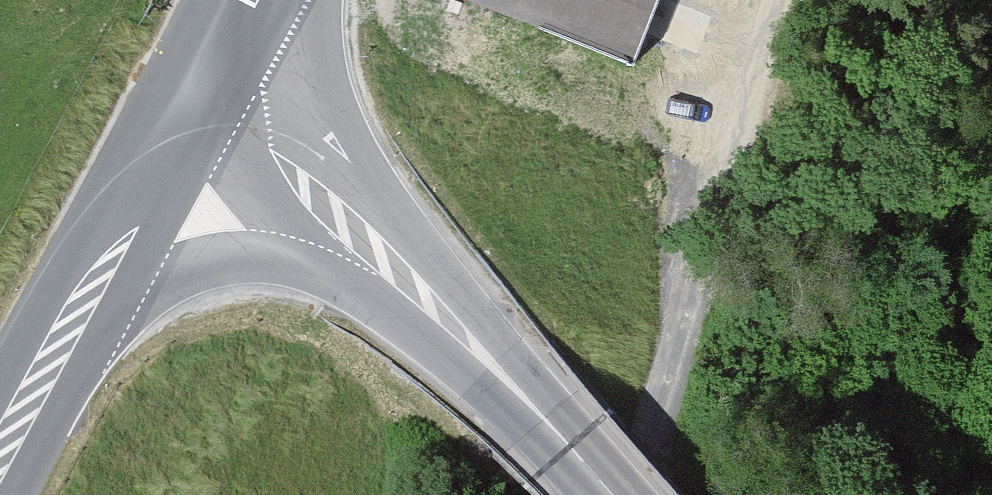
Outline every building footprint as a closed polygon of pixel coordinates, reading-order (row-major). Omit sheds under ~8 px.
[(630,55),(651,0),(486,0),(630,55)]
